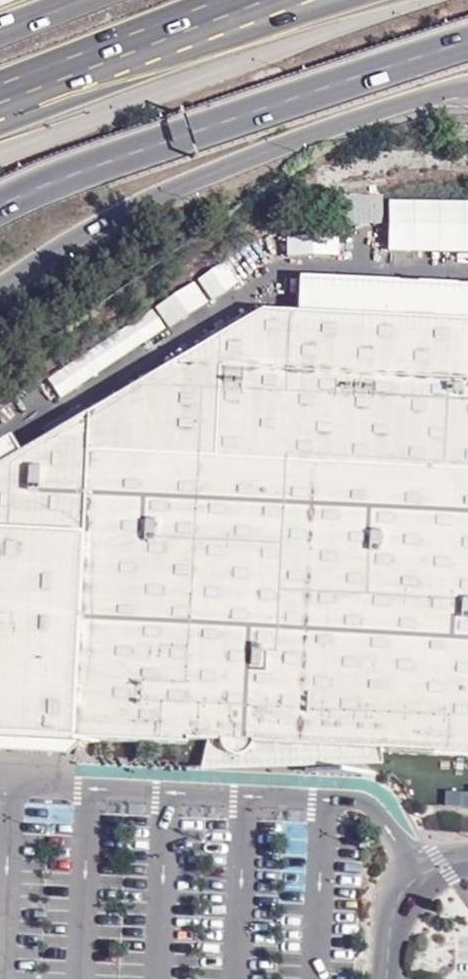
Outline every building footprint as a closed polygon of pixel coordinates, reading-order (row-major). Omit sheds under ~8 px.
[(381,223),(381,194),(336,195),(337,223),(381,223)] [(296,312),(467,320),(467,285),(298,276),(296,312)] [(84,740),(85,740),(187,745),(187,740),(208,742),(218,742),(219,746),(220,749),(223,752),(225,754),(228,756),(231,757),(235,758),(239,758),(241,757),(245,755),(247,753),(250,751),(251,748),(252,746),(252,744),(308,746),(316,759),(364,761),(365,749),(381,750),(467,754),(467,320),(296,312),(262,310),(20,451),(0,463),(0,736),(84,740)] [(20,451),(11,435),(0,442),(0,463),(20,451)] [(84,740),(0,736),(0,748),(71,751),(84,740)] [(380,765),(381,750),(365,749),(364,761),(316,759),(308,746),(252,744),(252,746),(251,748),(250,751),(247,753),(245,755),(241,757),(239,758),(235,758),(231,757),(228,756),(225,754),(223,752),(220,749),(219,746),(218,742),(208,742),(200,771),(380,765)]
